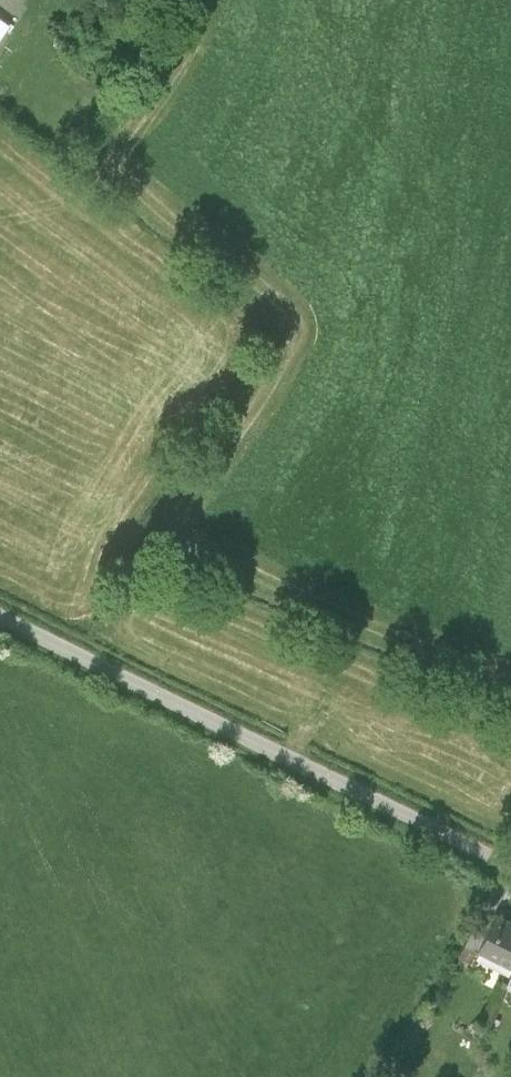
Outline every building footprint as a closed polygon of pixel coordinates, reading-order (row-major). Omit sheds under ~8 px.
[(480,949),(510,965),(510,919),(498,912),(490,929),(480,949)] [(480,949),(490,929),(478,923),(461,956),(473,962),(480,949)]
